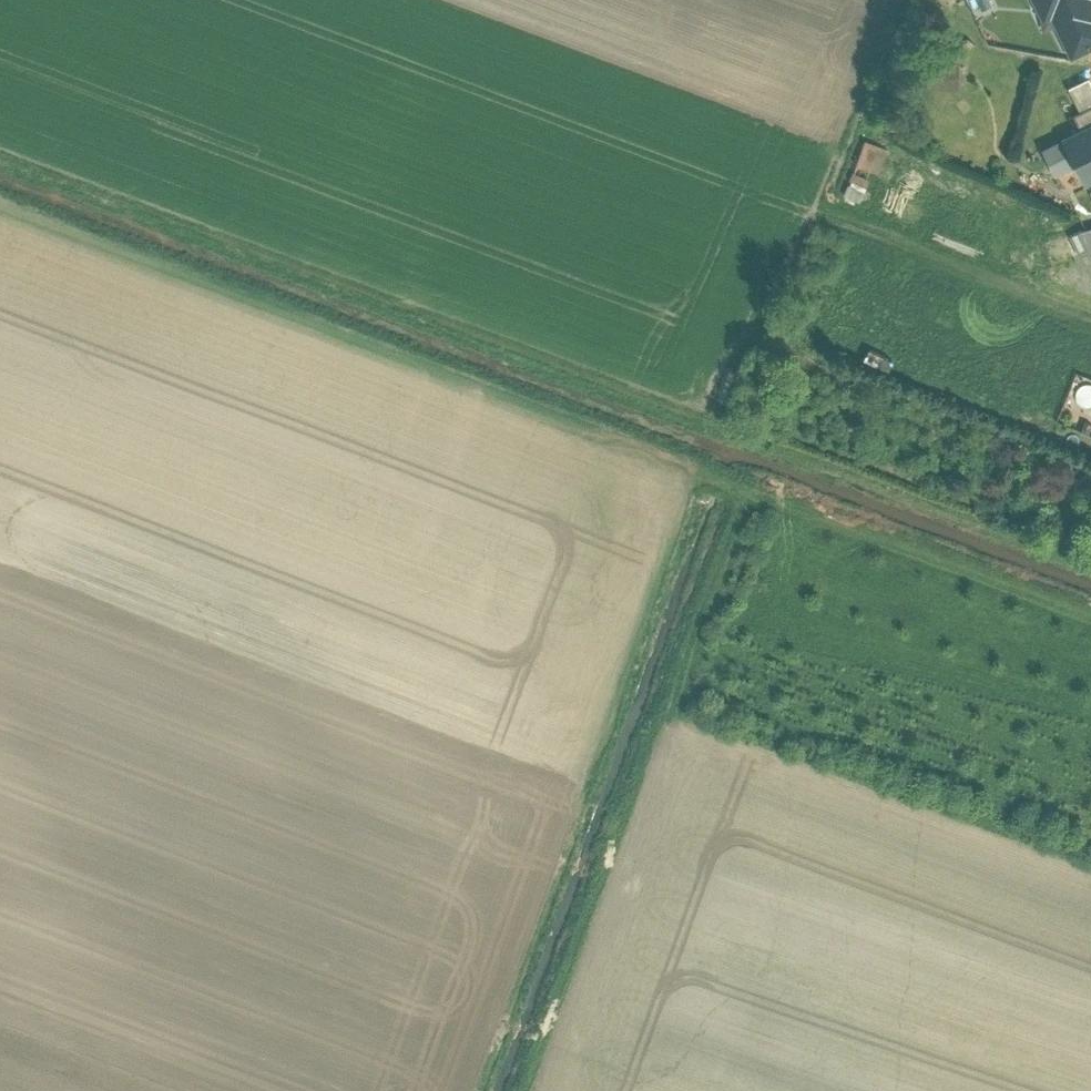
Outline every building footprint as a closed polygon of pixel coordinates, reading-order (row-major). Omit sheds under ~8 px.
[(1067,61),(1090,49),(1090,0),(1036,0),(1067,61)] [(1076,84),(1085,106),(1090,103),(1090,77),(1076,84)] [(1079,113),(1086,127),(1090,125),(1090,108),(1079,113)] [(1049,143),(1061,168),(1087,156),(1090,166),(1090,125),(1086,127),(1049,143)] [(849,195),(871,201),(887,144),(865,138),(849,195)]
